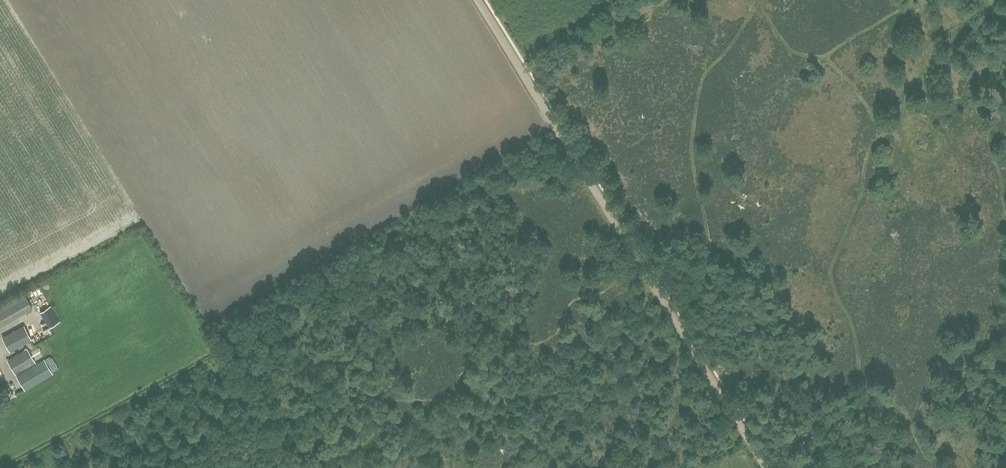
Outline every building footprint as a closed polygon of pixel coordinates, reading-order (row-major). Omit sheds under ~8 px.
[(23,326),(9,334),(16,348),(31,340),(23,326)] [(16,374),(35,362),(27,349),(8,360),(16,374)] [(25,390),(52,374),(43,359),(17,375),(25,390)] [(10,391),(7,385),(0,388),(0,395),(10,391)]
